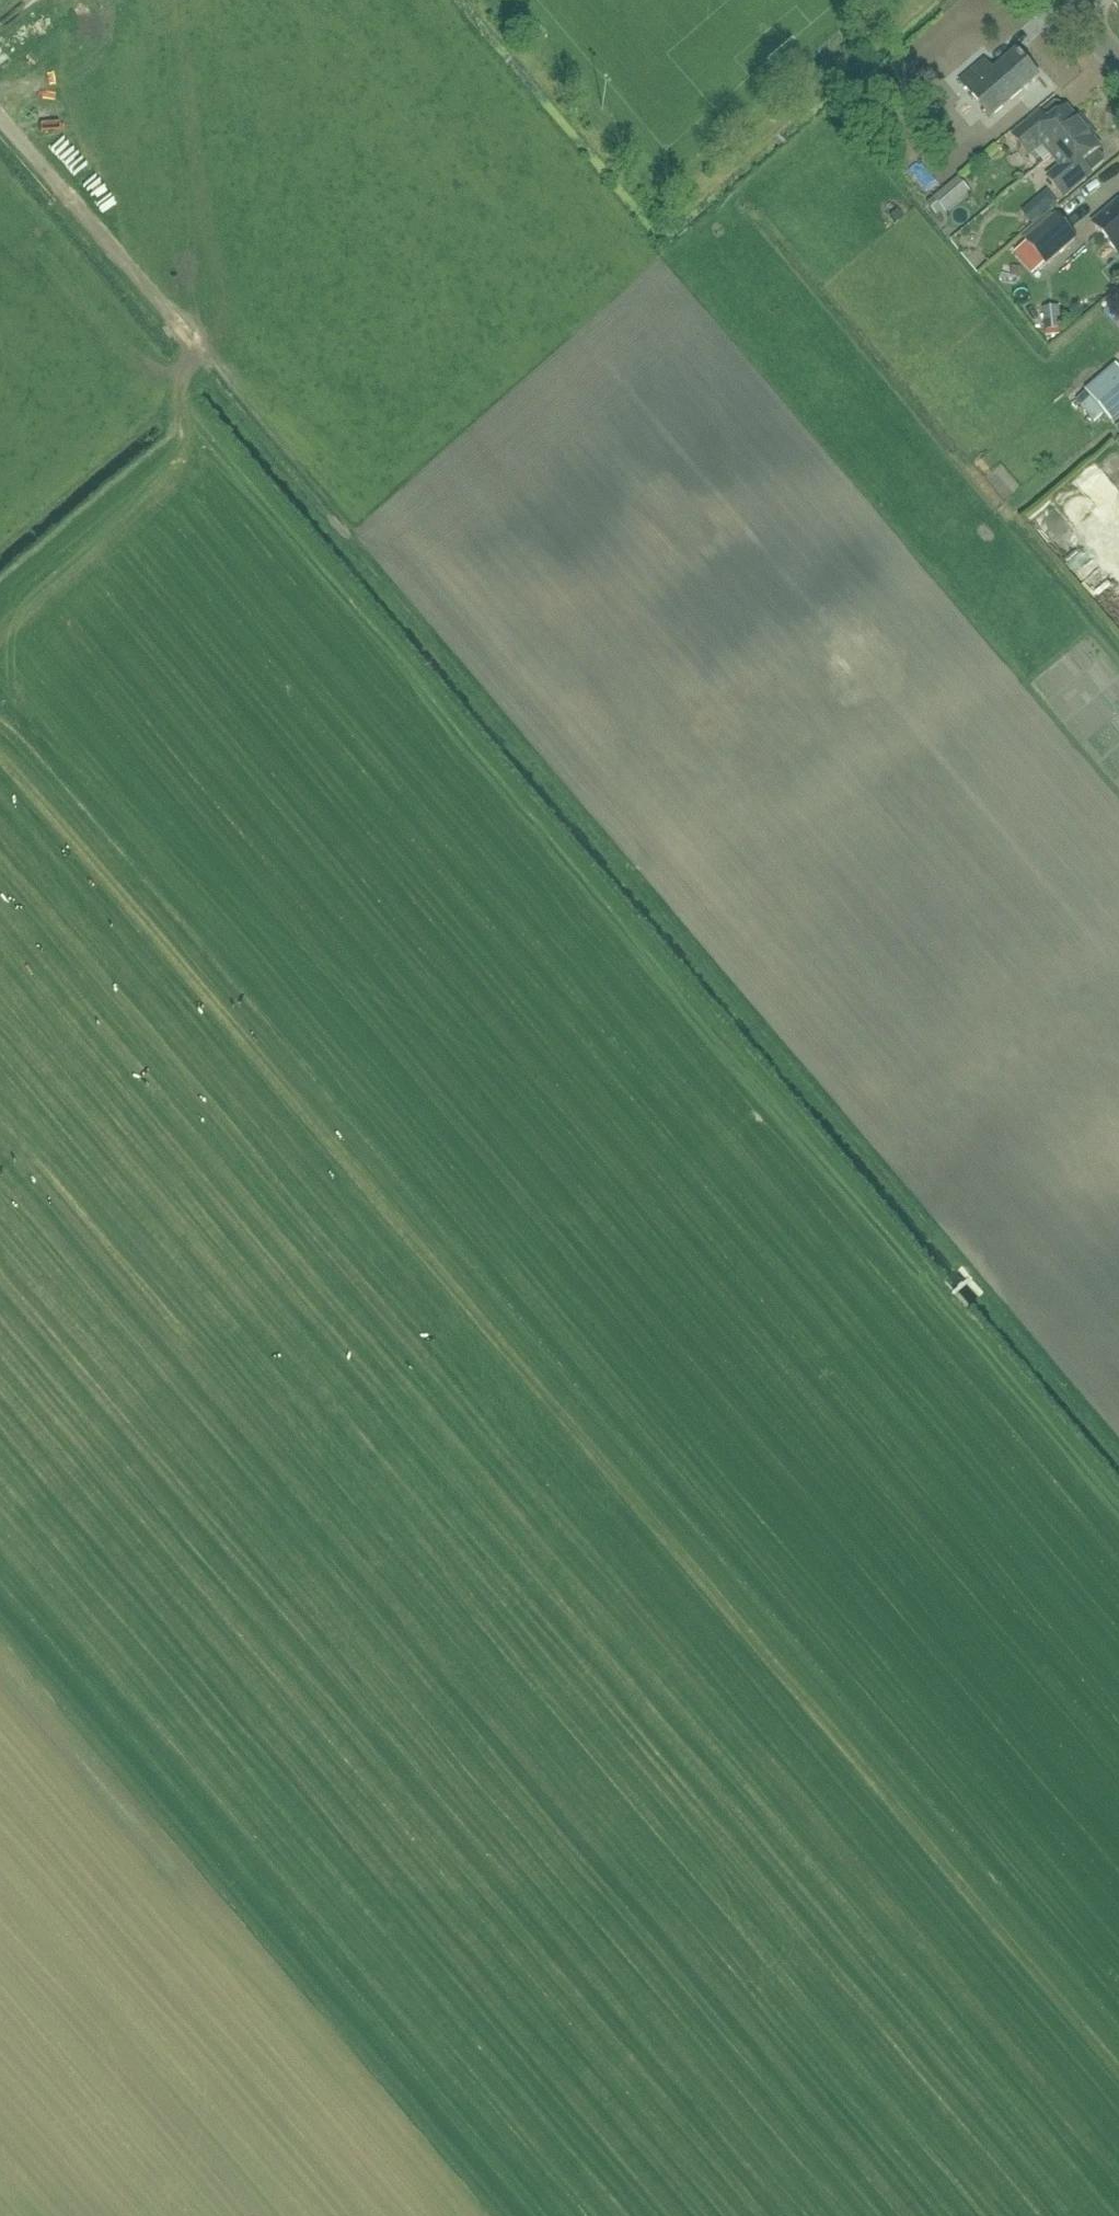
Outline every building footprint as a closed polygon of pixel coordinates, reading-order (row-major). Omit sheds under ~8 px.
[(992,121),(1039,80),(1016,54),(992,76),(983,66),(961,85),(992,121)] [(1053,158),(1088,129),(1079,118),(1075,120),(1068,111),(1045,130),(1037,120),(1014,139),(1030,158),(1043,147),(1053,158)] [(1088,129),(1053,158),(1062,169),(1049,181),(1064,200),(1087,180),(1079,170),(1101,152),(1094,143),(1097,140),(1088,129)] [(1097,178),(1114,166),(1106,154),(1088,166),(1097,178)] [(972,196),(959,181),(934,202),(947,217),(972,196)] [(1093,225),(1118,257),(1118,204),(1093,225)] [(1046,266),(1076,240),(1058,218),(1028,244),(1046,266)] [(1034,277),(1046,266),(1028,244),(1015,255),(1034,277)] [(1061,311),(1044,312),(1046,334),(1062,333),(1061,311)] [(1118,370),(1088,396),(1114,427),(1118,423),(1118,372),(1118,370)] [(1055,510),(1040,522),(1059,545),(1074,533),(1055,510)]
